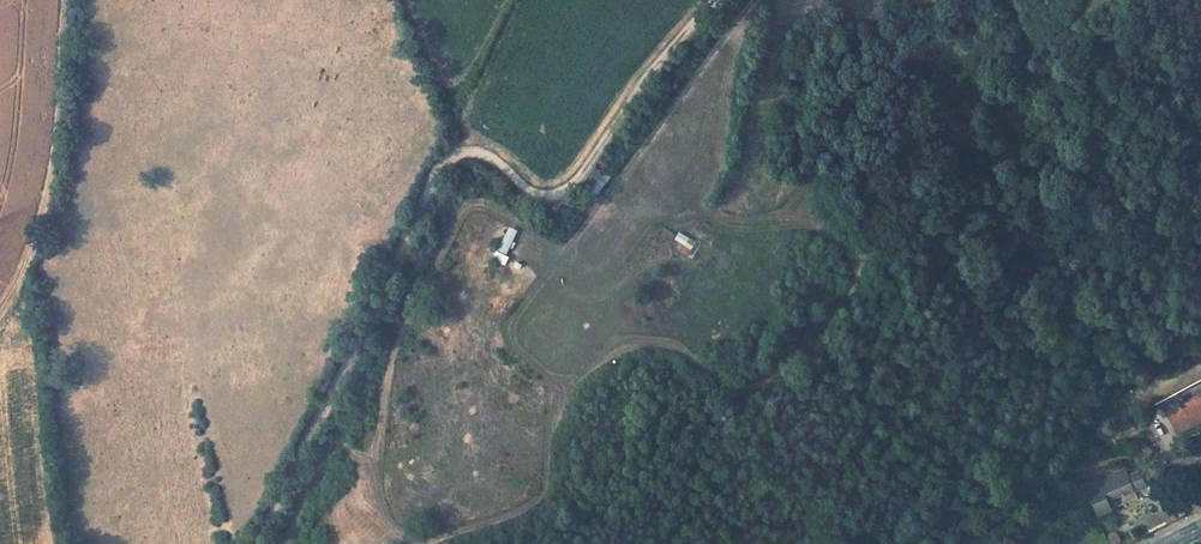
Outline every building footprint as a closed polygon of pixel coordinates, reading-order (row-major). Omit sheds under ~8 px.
[(506,262),(518,229),(508,225),(495,258),(506,262)] [(688,252),(695,242),(680,232),(675,239),(685,245),(683,249),(688,252)] [(1165,410),(1175,430),(1200,417),(1200,391),(1165,410)] [(1134,475),(1088,495),(1096,512),(1108,507),(1105,501),(1139,486),(1134,475)] [(1112,543),(1115,543),(1122,541),(1117,531),(1108,535),(1112,543)]
